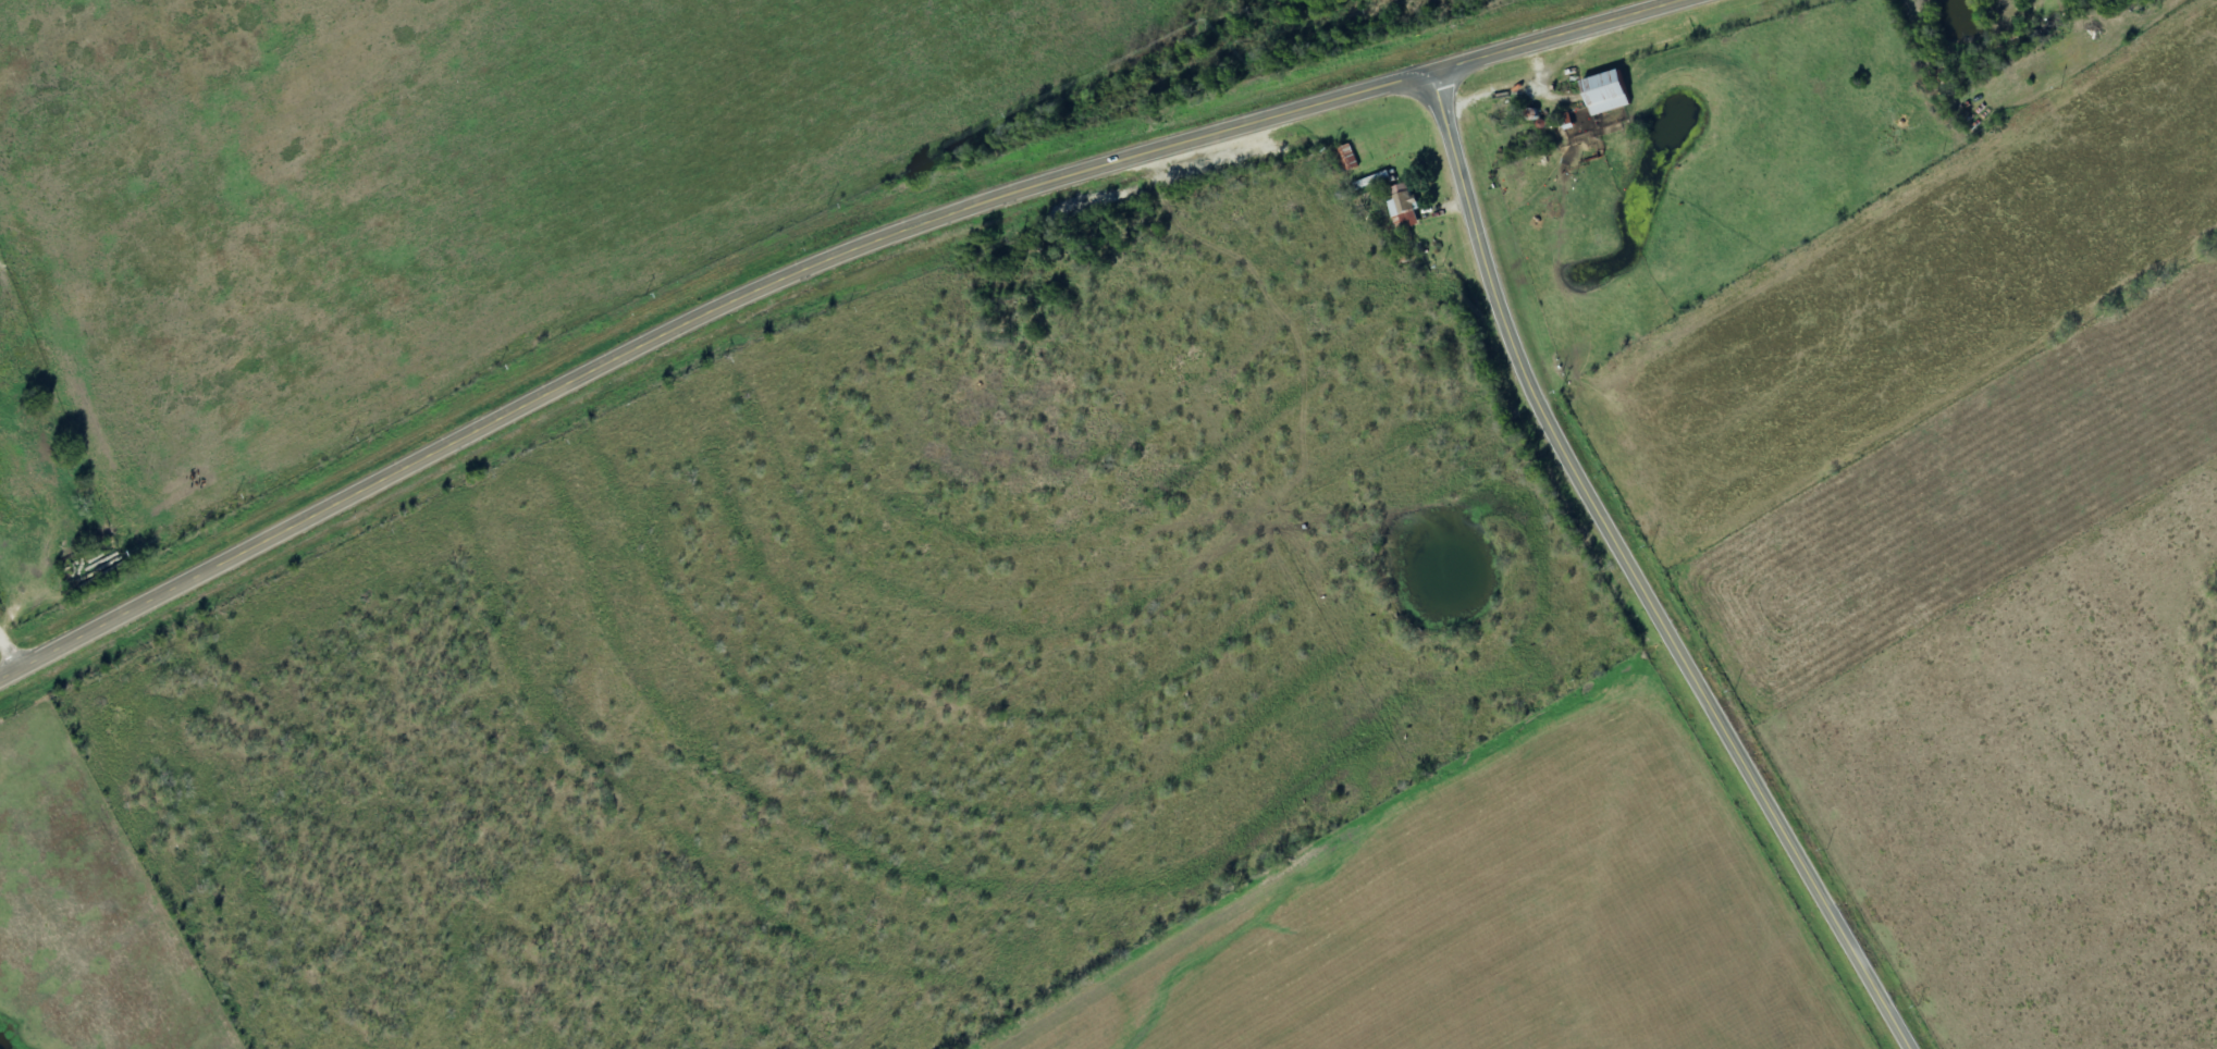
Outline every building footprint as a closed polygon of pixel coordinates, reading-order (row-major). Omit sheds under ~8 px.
[(1633,105),(1623,70),(1585,81),(1595,117),(1633,105)] [(1337,150),(1345,173),(1361,167),(1353,144),(1337,150)]
